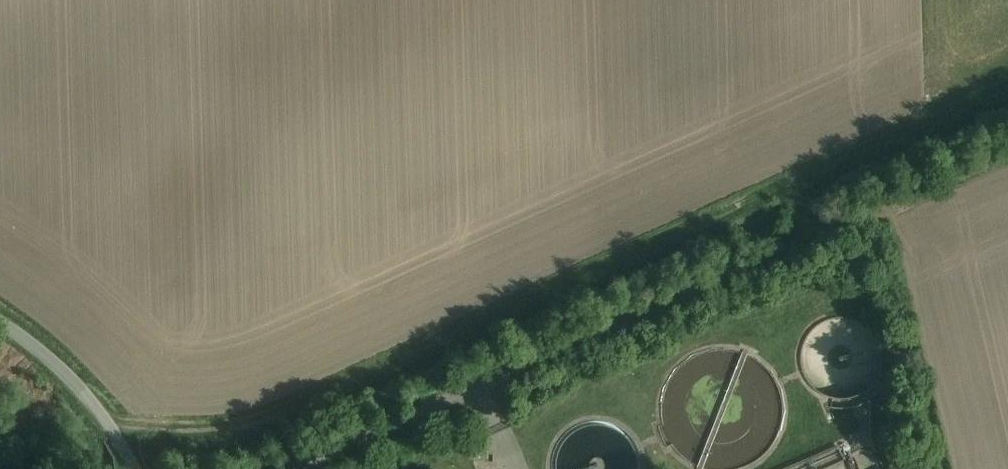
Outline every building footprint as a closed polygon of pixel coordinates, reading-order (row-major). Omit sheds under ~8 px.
[(564,434),(558,442),(554,450),(551,460),(551,468),(642,468),(642,467),(641,457),(638,448),(633,440),(627,432),(619,427),(610,423),(600,421),(590,421),(581,424),(572,428),(564,434)]
